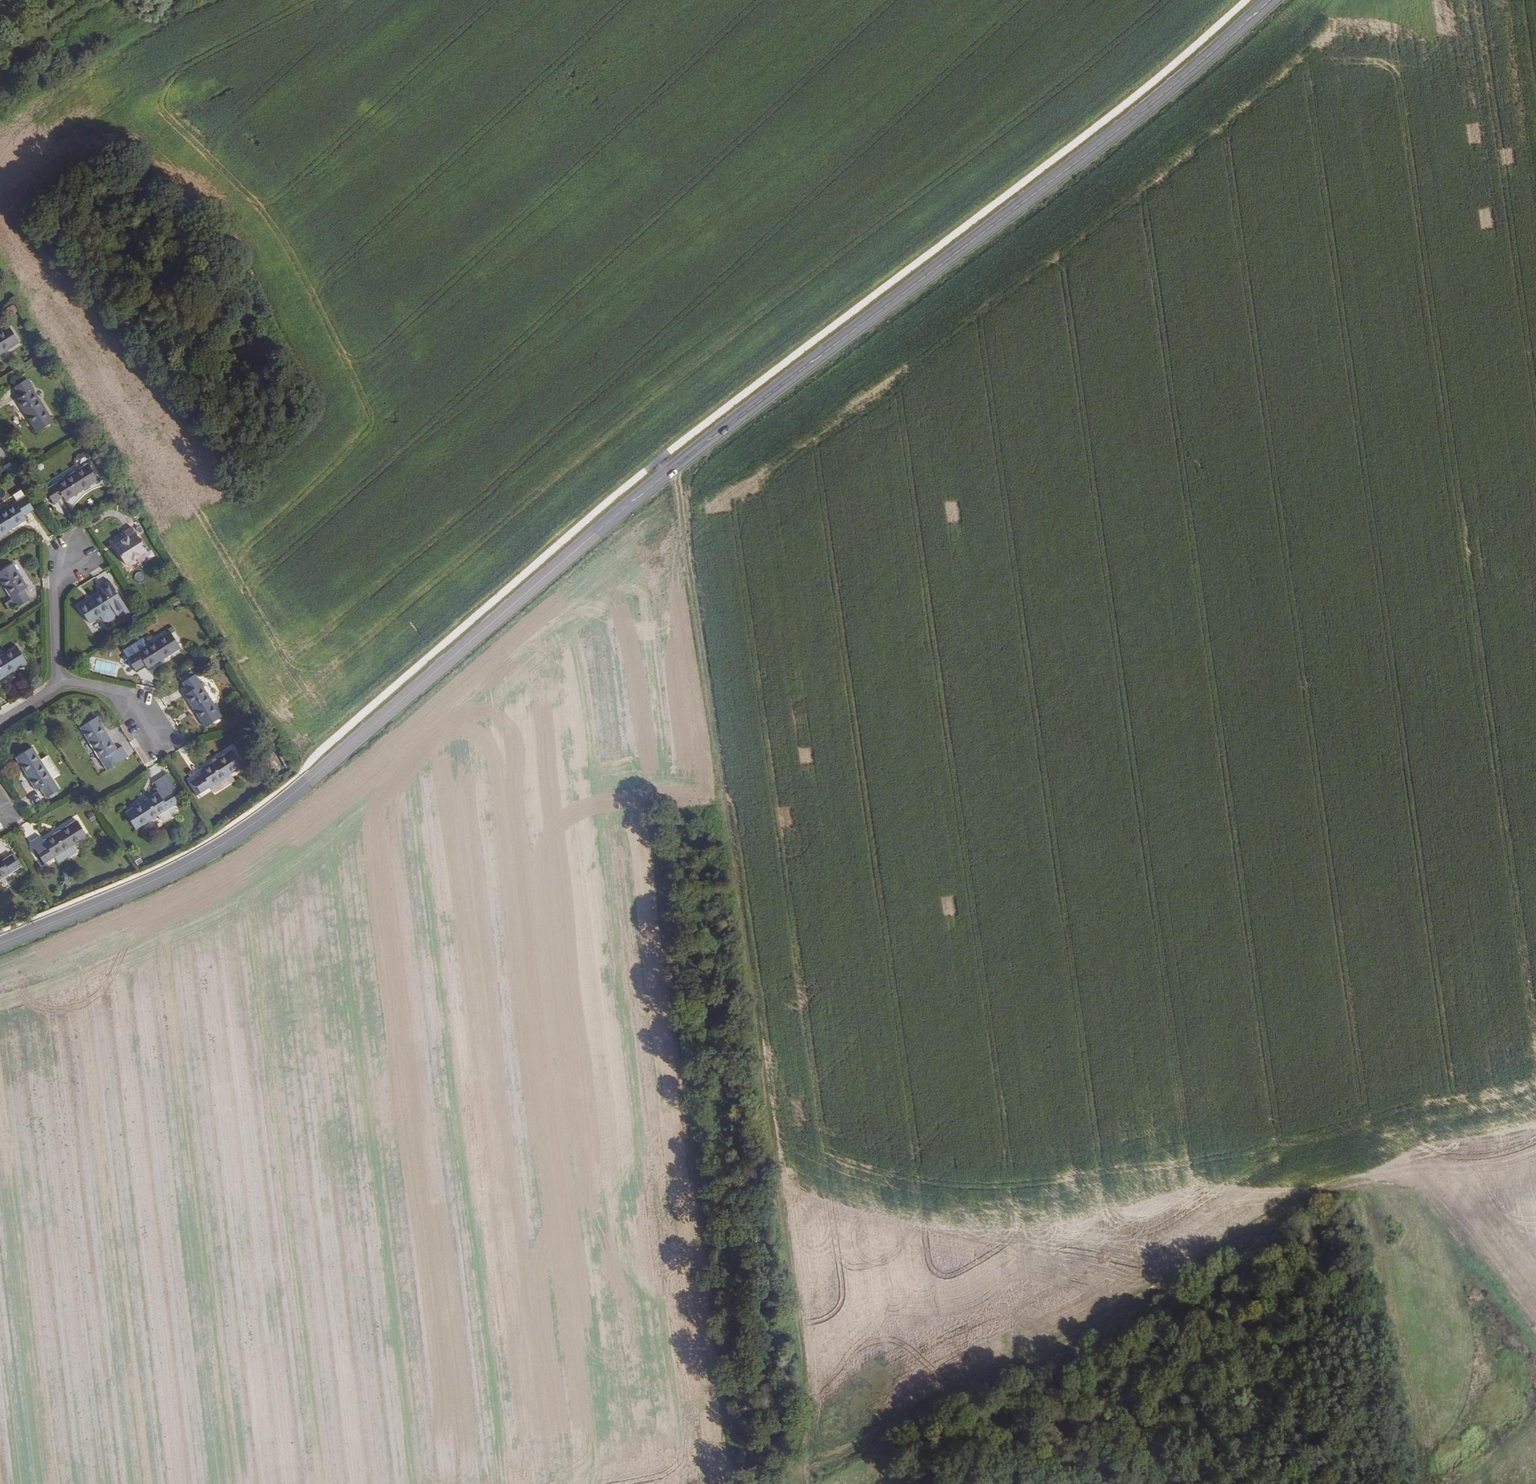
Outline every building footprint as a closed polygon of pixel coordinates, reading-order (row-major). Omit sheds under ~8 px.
[(0,332),(0,356),(20,344),(10,326),(0,332)] [(28,380),(15,388),(21,398),(17,400),(37,433),(54,423),(28,380)] [(89,464),(46,491),(54,504),(64,498),(66,501),(99,482),(89,464)] [(0,514),(0,538),(28,520),(25,516),(35,510),(27,497),(0,514)] [(133,527),(124,532),(128,538),(115,546),(127,566),(149,553),(133,527)] [(0,572),(0,580),(18,609),(31,600),(25,590),(29,587),(14,563),(0,572)] [(103,592),(79,607),(90,624),(101,617),(104,622),(107,623),(112,620),(116,625),(132,615),(111,581),(101,587),(103,592)] [(148,646),(128,658),(136,672),(146,665),(149,669),(182,648),(171,631),(148,646)] [(144,638),(123,651),(128,658),(148,646),(144,638)] [(0,657),(0,680),(28,663),(17,646),(0,657)] [(193,671),(180,679),(189,693),(185,695),(205,728),(223,717),(193,671)] [(97,717),(80,728),(107,770),(129,757),(123,746),(118,749),(97,717)] [(33,747),(16,758),(36,791),(41,788),(47,798),(60,790),(33,747)] [(234,750),(200,770),(203,774),(194,780),(202,794),(245,767),(234,750)] [(157,793),(125,813),(136,830),(158,816),(162,821),(171,815),(168,810),(179,804),(171,790),(159,797),(157,793)] [(96,791),(91,794),(97,802),(101,799),(96,791)] [(77,820),(44,841),(42,837),(32,843),(45,864),(56,857),(74,846),(87,837),(77,820)] [(78,852),(74,846),(56,857),(60,864),(78,852)] [(20,868),(13,855),(3,861),(0,857),(0,881),(20,868)]
